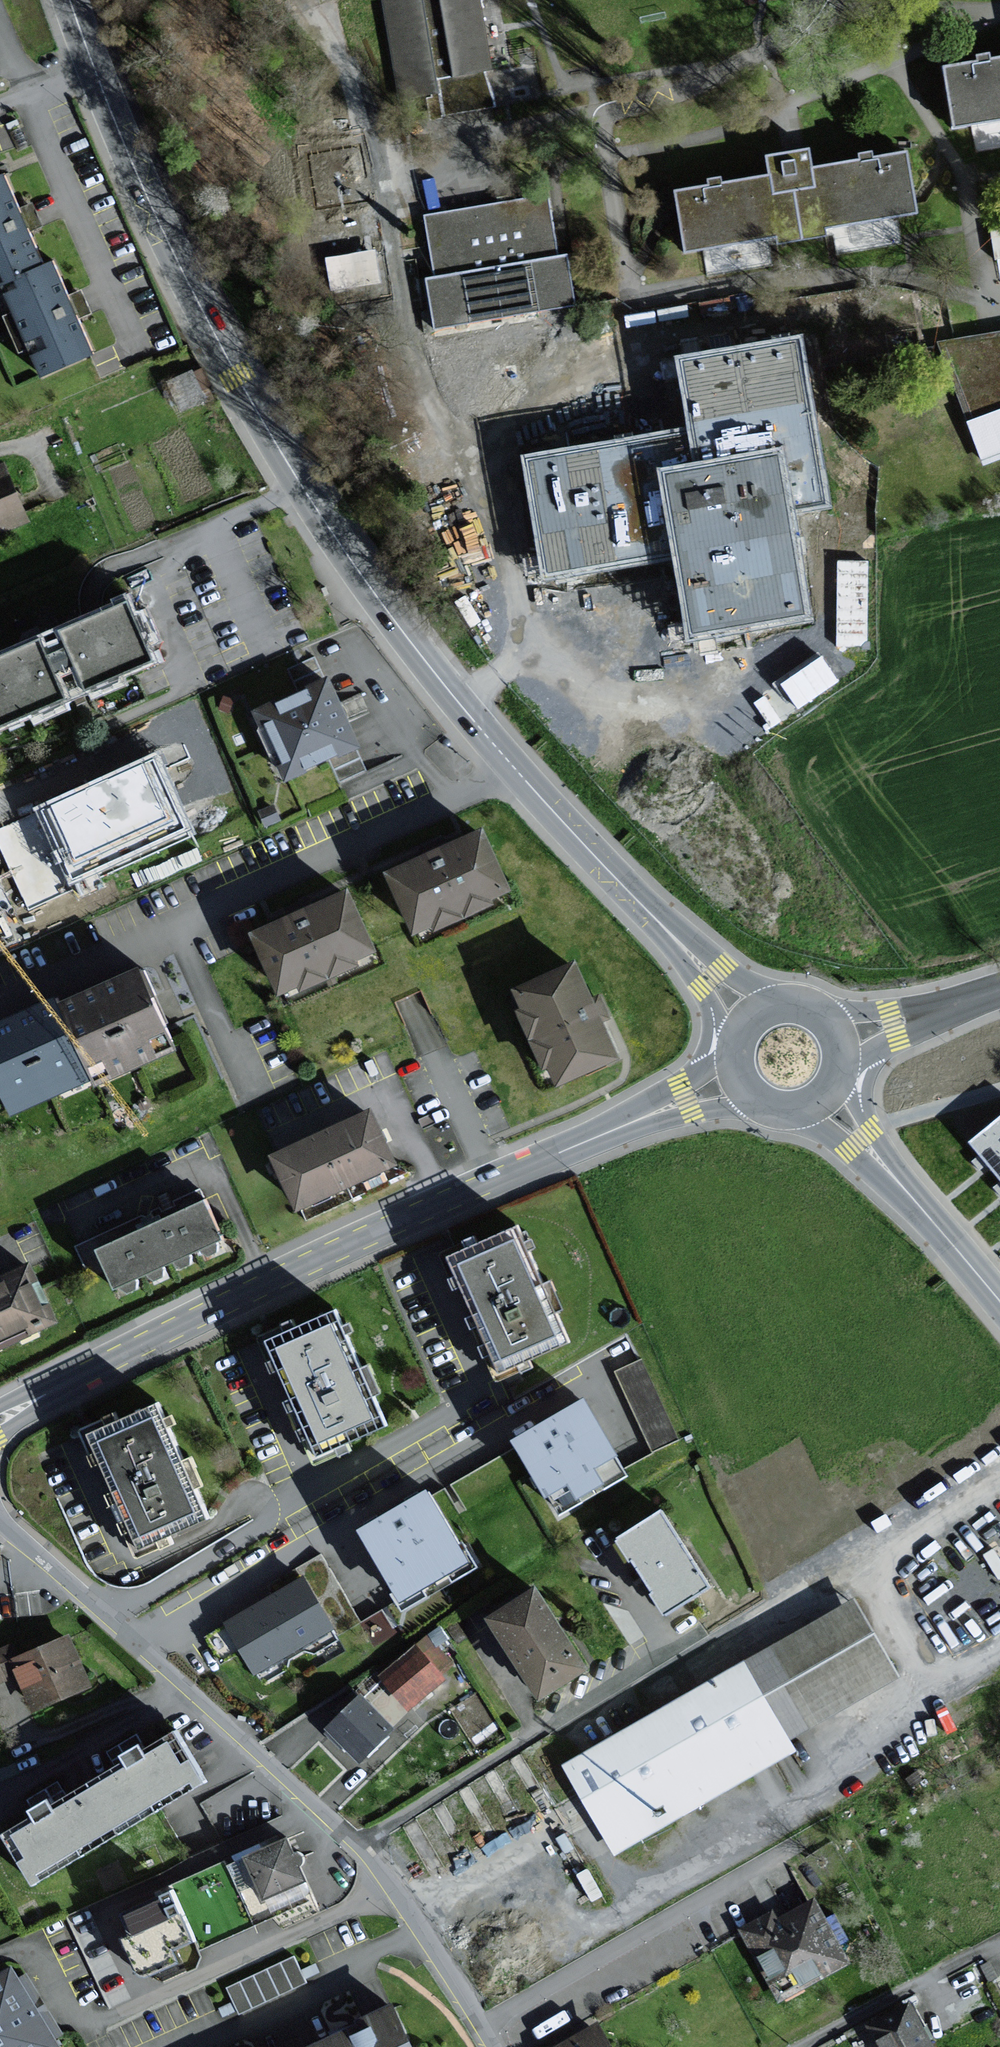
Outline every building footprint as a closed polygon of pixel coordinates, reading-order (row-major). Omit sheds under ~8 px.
[(390,104),(438,96),(441,115),(489,107),(483,71),(493,69),(482,0),(374,0),(390,104)] [(994,59),(993,53),(980,55),(981,61),(949,66),(958,124),(999,117),(999,58),(994,59)] [(783,241),(826,234),(825,226),(917,210),(907,152),(874,158),(873,152),(862,154),(863,159),(813,168),(810,149),(770,156),(773,175),(723,184),(722,178),(709,180),(710,186),(678,192),(687,249),(781,233),(783,241)] [(2,292),(9,289),(56,267),(13,175),(0,181),(0,286),(2,292)] [(547,197),(424,216),(434,278),(424,280),(431,328),(577,305),(568,253),(557,255),(547,197)] [(992,249),(999,249),(999,217),(992,217),(992,249)] [(348,282),(381,277),(376,243),(343,248),(348,282)] [(64,264),(56,267),(9,289),(50,378),(105,353),(64,264)] [(934,340),(979,462),(999,455),(999,330),(934,340)] [(684,360),(696,432),(526,460),(545,576),(677,555),(690,635),(810,616),(793,513),(828,508),(801,341),(684,360)] [(0,466),(0,536),(21,527),(16,515),(25,511),(6,463),(0,466)] [(837,555),(836,640),(867,641),(868,556),(837,555)] [(80,649),(68,654),(56,658),(49,640),(0,660),(0,720),(4,731),(78,702),(75,695),(83,692),(93,688),(95,692),(164,665),(140,604),(73,631),(80,649)] [(796,703),(849,673),(833,645),(780,675),(796,703)] [(363,750),(332,682),(257,716),(288,784),(363,750)] [(0,828),(0,841),(28,904),(189,833),(156,760),(0,828)] [(481,834),(390,875),(416,932),(507,891),(481,834)] [(344,894),(254,935),(281,993),(370,952),(344,894)] [(574,966),(517,990),(559,1086),(616,1061),(574,966)] [(166,1004),(151,968),(65,1004),(99,1085),(101,1090),(187,1054),(166,1004)] [(99,1085),(65,1004),(63,998),(0,1024),(0,1081),(16,1120),(99,1085)] [(369,1113),(273,1158),(297,1208),(392,1164),(369,1113)] [(973,1142),(992,1165),(999,1175),(999,1120),(973,1142)] [(206,1192),(93,1244),(116,1294),(229,1242),(206,1192)] [(526,1225),(456,1254),(508,1375),(580,1344),(567,1316),(575,1312),(562,1283),(554,1286),(540,1252),(546,1250),(542,1240),(534,1243),(526,1225)] [(0,1279),(0,1346),(54,1321),(29,1266),(0,1279)] [(340,1308),(269,1339),(321,1456),(389,1426),(377,1398),(387,1393),(375,1366),(367,1369),(351,1334),(359,1331),(355,1321),(348,1324),(340,1308)] [(643,1354),(616,1365),(650,1446),(678,1435),(643,1354)] [(583,1400),(515,1440),(559,1512),(626,1472),(583,1400)] [(162,1415),(157,1403),(88,1433),(137,1547),(205,1518),(192,1489),(201,1485),(186,1450),(180,1453),(168,1424),(174,1422),(170,1412),(162,1415)] [(427,1488),(359,1527),(400,1598),(469,1559),(427,1488)] [(664,1513),(622,1538),(666,1610),(708,1585),(664,1513)] [(304,1576),(225,1622),(255,1673),(333,1627),(304,1576)] [(537,1588),(490,1618),(540,1698),(588,1669),(537,1588)] [(902,1678),(859,1601),(565,1765),(617,1857),(800,1754),(792,1739),(902,1678)] [(0,1649),(0,1683),(14,1677),(31,1714),(92,1686),(69,1636),(17,1660),(10,1644),(0,1649)] [(428,1637),(382,1677),(409,1708),(443,1678),(440,1674),(451,1664),(428,1637)] [(393,1729),(361,1696),(328,1727),(360,1761),(393,1729)] [(140,1769),(104,1789),(131,1837),(219,1788),(190,1737),(158,1755),(155,1748),(146,1753),(134,1760),(140,1769)] [(16,1840),(41,1886),(131,1837),(104,1789),(68,1809),(64,1802),(55,1807),(46,1812),(50,1821),(16,1840)] [(291,1841),(249,1860),(268,1903),(310,1884),(291,1841)] [(172,1891),(120,1914),(128,1935),(121,1938),(137,1972),(139,1975),(142,1977),(145,1977),(149,1976),(178,1963),(173,1950),(195,1941),(172,1891)] [(773,1912),(736,1932),(765,1986),(792,1972),(801,1988),(849,1962),(815,1900),(778,1920),(773,1912)] [(294,1956),(226,1988),(239,2015),(307,1983),(294,1956)] [(0,1974),(0,2046),(62,2046),(12,1967),(0,1974)] [(909,2004),(869,2025),(881,2046),(932,2046),(909,2004)] [(349,2029),(311,2046),(412,2046),(393,2008),(349,2029)] [(562,2046),(615,2046),(602,2025),(562,2046)]
